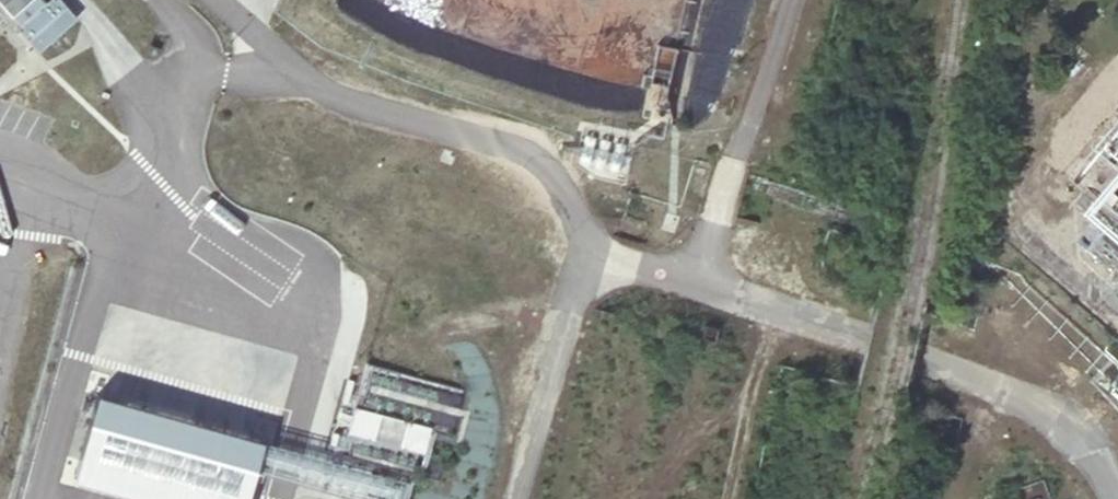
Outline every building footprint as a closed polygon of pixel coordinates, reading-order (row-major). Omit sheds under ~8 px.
[(43,0),(0,0),(0,8),(42,57),(81,24),(60,0),(55,0),(48,7),(43,0)] [(597,139),(586,136),(580,162),(590,165),(597,139)] [(613,142),(602,140),(596,166),(606,168),(613,142)] [(627,147),(617,144),(610,170),(621,173),(627,147)] [(104,398),(78,481),(135,498),(254,498),(270,447),(104,398)]
